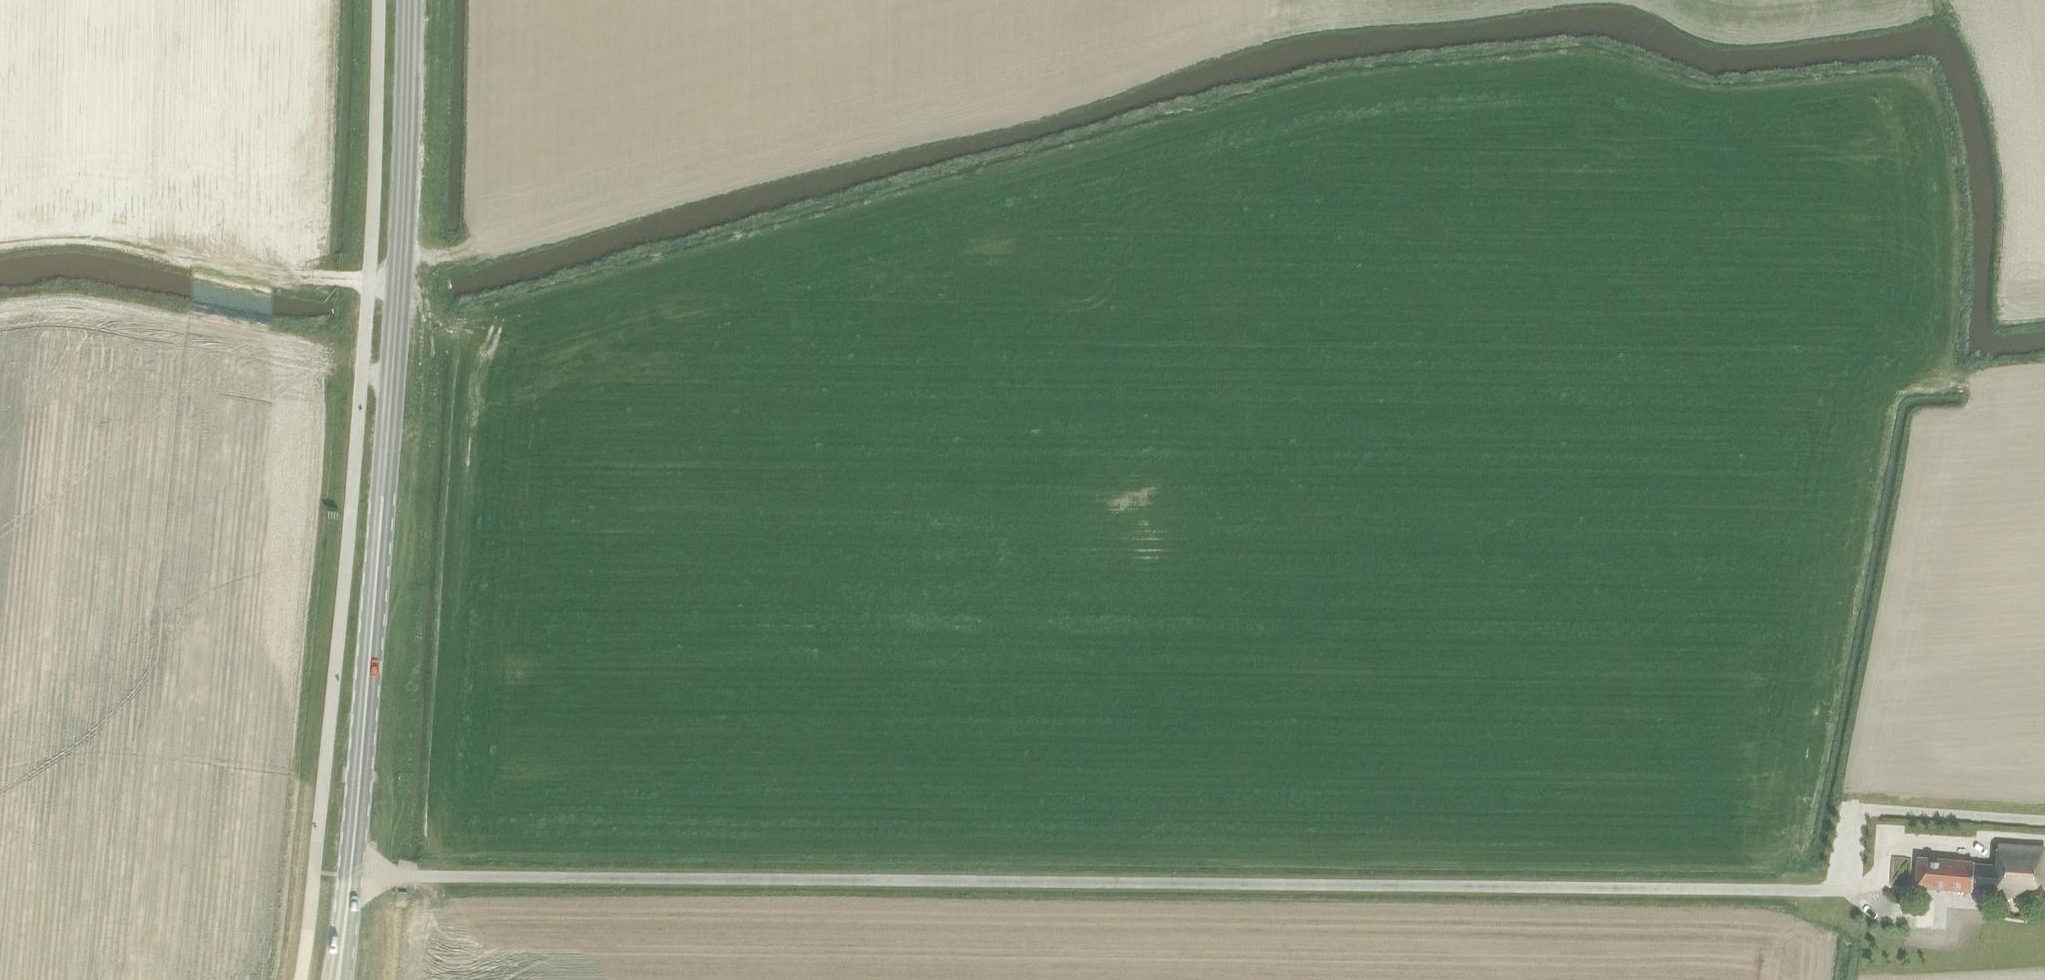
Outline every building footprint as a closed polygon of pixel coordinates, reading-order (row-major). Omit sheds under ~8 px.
[(2044,848),(1998,844),(1996,865),(1974,863),(1975,862),(1919,858),(1917,887),(1973,891),(1973,887),(1994,888),(1993,897),(2041,900),(2044,848)] [(1908,915),(1922,916),(1923,902),(1909,901),(1908,915)]
